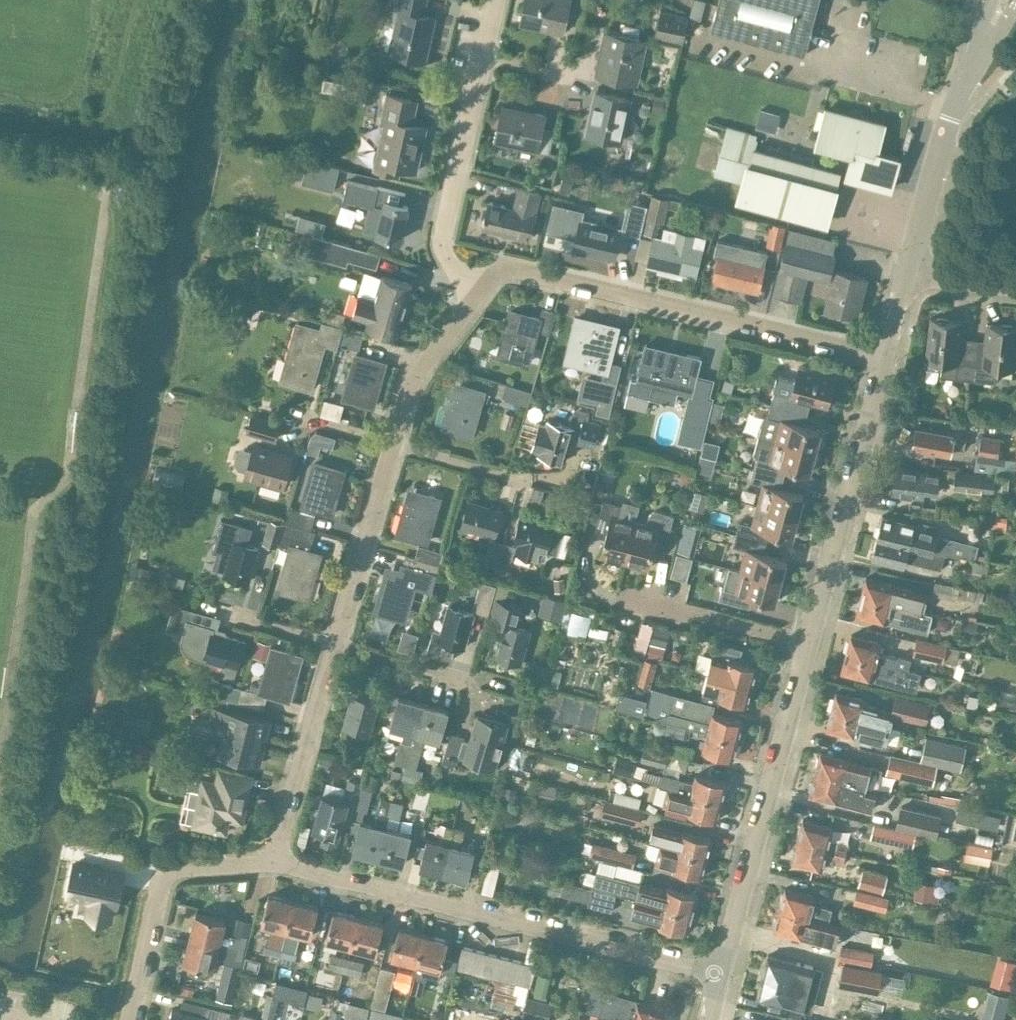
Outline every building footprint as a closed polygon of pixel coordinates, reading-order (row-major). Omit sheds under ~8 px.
[(427,0),(394,0),(392,8),(399,9),(390,52),(425,59),(435,16),(424,13),(427,0)] [(569,0),(524,0),(520,22),(563,31),(569,0)] [(820,0),(719,0),(712,30),(806,54),(820,0)] [(657,35),(683,41),(688,17),(662,12),(657,35)] [(633,82),(643,39),(608,31),(598,74),(633,82)] [(620,141),(629,98),(595,90),(586,133),(620,141)] [(415,171),(425,128),(413,125),(418,100),(411,99),(386,93),(381,119),(385,120),(375,168),(399,174),(400,167),(415,171)] [(538,149),(545,114),(503,105),(495,140),(538,149)] [(788,116),(759,108),(753,127),(783,136),(788,116)] [(883,124),(828,109),(819,141),(854,151),(848,175),(891,187),(900,156),(876,150),(883,124)] [(838,171),(756,150),(760,137),(755,135),(755,133),(727,125),(719,153),(720,153),(715,173),(747,182),(742,200),(825,221),(838,171)] [(335,188),(340,164),(308,156),(303,181),(335,188)] [(570,192),(572,180),(563,178),(560,189),(570,192)] [(403,203),(406,192),(380,185),(379,187),(348,179),(343,197),(369,204),(363,229),(378,233),(400,239),(410,205),(403,203)] [(537,213),(542,193),(519,188),(514,207),(490,201),(484,226),(532,238),(538,213),(537,213)] [(669,197),(652,193),(646,218),(664,222),(669,197)] [(628,200),(621,229),(621,230),(640,235),(647,205),(628,200)] [(554,202),(547,231),(577,238),(575,247),(615,256),(621,230),(621,229),(582,220),(584,210),(574,207),(554,202)] [(767,244),(780,248),(782,241),(785,226),(772,223),(767,244)] [(696,235),(679,231),(667,228),(664,238),(655,235),(648,263),(665,268),(664,272),(680,276),(680,272),(696,276),(703,248),(706,238),(696,235)] [(836,240),(823,237),(790,229),(780,266),(781,266),(775,293),(801,300),(808,273),(828,278),(827,281),(832,282),(826,307),(856,314),(866,277),(832,268),(836,253),(833,253),(836,240)] [(348,263),(350,258),(378,266),(382,252),(315,233),(310,252),(348,263)] [(714,279),(759,289),(767,254),(717,243),(714,255),(719,256),(714,279)] [(414,283),(384,274),(377,299),(361,294),(355,314),(371,318),(369,323),(399,332),(414,283)] [(528,363),(538,330),(549,333),(555,311),(543,308),(540,318),(512,310),(498,354),(528,363)] [(606,371),(618,326),(577,315),(565,360),(606,371)] [(969,379),(973,346),(961,344),(963,321),(931,317),(927,358),(943,360),(941,376),(969,379)] [(313,388),(322,354),(326,343),(337,346),(338,342),(360,348),(364,334),(342,328),(342,327),(323,321),(321,328),(300,322),(283,379),(313,388)] [(1015,356),(1015,326),(988,323),(985,347),(973,346),(969,379),(997,382),(999,366),(1015,368),(1015,356)] [(399,356),(402,345),(369,337),(366,348),(399,356)] [(701,357),(688,353),(687,359),(645,349),(638,378),(631,377),(628,392),(625,404),(647,410),(653,383),(692,393),(701,357)] [(374,369),(377,359),(357,353),(344,397),(374,406),(384,372),(374,369)] [(777,382),(772,403),(797,410),(802,412),(806,399),(828,405),(836,376),(799,366),(795,381),(779,377),(777,382)] [(732,391),(735,381),(725,378),(722,388),(732,391)] [(604,383),(592,380),(586,404),(595,407),(592,417),(611,421),(620,383),(604,379),(604,383)] [(528,405),(533,391),(506,383),(502,397),(528,405)] [(482,400),(484,392),(465,386),(462,395),(452,392),(443,426),(472,435),(482,400)] [(701,445),(713,395),(696,391),(689,418),(684,417),(679,440),(701,445)] [(794,421),(797,410),(772,403),(768,416),(764,418),(759,435),(816,450),(822,428),(794,421)] [(576,406),(571,422),(583,425),(578,441),(594,445),(600,422),(588,419),(590,411),(576,406)] [(280,423),(253,415),(248,430),(275,438),(280,423)] [(565,460),(574,427),(548,420),(546,424),(540,422),(532,449),(539,451),(538,453),(565,460)] [(967,436),(955,434),(917,426),(912,445),(951,453),(952,446),(965,449),(967,436)] [(810,471),(816,450),(759,435),(755,452),(758,456),(754,468),(779,475),(782,464),(810,471)] [(1001,440),(981,437),(978,455),(999,458),(1001,440)] [(255,445),(253,451),(245,449),(239,453),(237,461),(240,467),(248,469),(246,475),(283,486),(292,455),(255,445)] [(1015,466),(1015,460),(999,458),(978,455),(975,455),(973,468),(1015,473),(1015,466)] [(333,477),(336,468),(315,462),(303,505),(333,513),(343,480),(333,477)] [(927,471),(927,470),(896,466),(892,492),(924,497),(925,487),(937,489),(939,477),(944,478),(943,480),(955,482),(954,489),(972,490),(972,487),(994,489),(996,473),(957,469),(957,468),(943,466),(943,473),(927,471)] [(776,486),(779,475),(754,468),(751,480),(764,484),(758,504),(799,515),(804,493),(776,486)] [(533,499),(541,502),(544,490),(536,488),(533,499)] [(427,542),(440,498),(422,493),(419,503),(407,499),(397,533),(427,542)] [(626,561),(636,520),(621,516),(624,504),(604,499),(597,528),(608,531),(602,555),(626,561)] [(496,536),(503,511),(469,501),(462,527),(496,536)] [(793,536),(799,515),(758,504),(753,524),(740,521),(737,533),(762,540),(765,529),(793,536)] [(281,544),(292,547),(292,546),(309,550),(311,543),(312,544),(316,530),(312,529),(316,514),(288,506),(285,521),(287,522),(281,544)] [(647,523),(636,520),(626,561),(649,567),(655,544),(667,547),(675,514),(659,510),(655,510),(652,512),(649,515),(647,523)] [(950,537),(949,538),(937,535),(939,528),(883,514),(877,535),(946,552),(975,558),(979,544),(950,537)] [(554,529),(555,525),(522,515),(515,542),(518,542),(515,551),(543,558),(546,550),(548,551),(557,553),(563,531),(554,529)] [(998,515),(997,522),(1007,523),(1008,516),(998,515)] [(251,580),(260,548),(247,544),(252,526),(223,518),(213,550),(230,555),(225,573),(251,580)] [(285,522),(270,518),(263,541),(278,546),(285,522)] [(1006,530),(1007,523),(997,522),(995,521),(994,528),(1006,530)] [(759,551),(762,540),(737,533),(734,545),(747,549),(741,569),(781,579),(787,558),(759,551)] [(942,569),(946,552),(877,535),(871,558),(905,566),(906,560),(942,569)] [(496,565),(503,542),(491,538),(484,562),(496,565)] [(509,569),(516,545),(503,542),(496,565),(509,569)] [(419,544),(415,556),(440,563),(444,551),(419,544)] [(309,561),(311,551),(309,550),(292,546),(292,547),(280,589),(309,597),(319,564),(309,561)] [(440,563),(415,556),(406,553),(400,573),(397,572),(394,583),(383,580),(375,613),(404,621),(414,587),(432,592),(440,563)] [(775,601),(781,579),(741,569),(736,589),(723,586),(720,598),(745,605),(748,594),(775,601)] [(867,577),(862,595),(925,610),(929,593),(867,577)] [(481,580),(473,609),(488,613),(497,584),(481,580)] [(961,586),(935,580),(932,595),(958,600),(961,586)] [(565,598),(546,593),(542,610),(561,615),(565,598)] [(934,613),(925,611),(925,610),(862,595),(857,613),(888,621),(929,632),(934,613)] [(521,663),(531,630),(517,626),(522,607),(498,600),(492,619),(505,623),(496,656),(521,663)] [(474,615),(448,607),(441,632),(433,630),(426,653),(452,661),(456,645),(465,648),(474,615)] [(570,631),(588,634),(592,614),(574,610),(570,631)] [(239,666),(246,639),(215,630),(216,626),(188,618),(183,636),(183,640),(184,644),(184,646),(187,650),(190,651),(193,653),(195,654),(224,662),(221,674),(235,678),(238,666),(239,666)] [(657,685),(671,626),(644,620),(638,650),(648,652),(642,682),(657,685)] [(881,651),(883,642),(852,633),(847,653),(898,665),(909,669),(912,658),(898,654),(898,656),(881,651)] [(917,637),(913,654),(944,662),(948,644),(917,637)] [(740,661),(734,659),(737,646),(717,640),(709,672),(753,684),(758,665),(740,661)] [(290,662),(293,652),(273,647),(262,686),(252,683),(250,689),(242,687),(237,703),(240,704),(241,702),(264,708),(268,692),(290,699),(300,664),(290,662)] [(917,691),(922,672),(909,669),(898,665),(847,653),(842,671),(917,691)] [(748,703),(753,684),(709,672),(704,691),(748,703)] [(237,703),(242,687),(221,682),(217,698),(237,703)] [(370,732),(380,698),(353,691),(344,725),(370,732)] [(837,692),(832,710),(882,723),(891,725),(893,716),(890,716),(890,715),(865,709),(868,699),(837,692)] [(743,720),(713,712),(692,707),(694,698),(675,693),(670,711),(655,716),(655,717),(708,730),(738,738),(743,720)] [(932,704),(895,695),(890,715),(890,716),(893,716),(927,725),(932,704)] [(416,733),(425,703),(400,696),(392,726),(407,730),(397,762),(407,765),(413,743),(416,733)] [(441,740),(449,710),(425,703),(416,733),(413,743),(423,746),(426,735),(441,740)] [(259,744),(262,734),(267,736),(271,719),(215,705),(211,721),(227,725),(220,752),(260,762),(264,745),(259,744)] [(891,725),(882,723),(832,710),(828,729),(858,736),(859,733),(887,740),(891,725)] [(495,767),(507,723),(477,714),(470,739),(465,738),(459,757),(495,767)] [(683,738),(687,725),(668,720),(664,733),(683,738)] [(738,738),(708,730),(703,750),(733,758),(738,738)] [(451,732),(442,761),(457,766),(459,757),(465,738),(465,736),(451,732)] [(961,767),(967,744),(929,734),(923,757),(961,767)] [(377,746),(363,742),(358,761),(372,765),(377,746)] [(692,758),(695,747),(676,742),(673,753),(692,758)] [(417,768),(423,746),(413,743),(407,765),(417,768)] [(665,766),(669,753),(645,746),(641,760),(665,766)] [(866,787),(872,765),(821,752),(815,773),(844,781),(844,782),(866,787)] [(934,782),(938,764),(893,755),(889,774),(934,782)] [(250,786),(249,786),(250,784),(249,784),(251,773),(218,767),(215,780),(202,777),(192,825),(218,831),(221,818),(242,822),(250,786)] [(722,801),(727,782),(697,774),(695,781),(682,777),(664,772),(661,784),(671,786),(671,787),(692,793),(722,801)] [(866,787),(844,782),(844,781),(815,773),(810,795),(870,810),(875,790),(866,787)] [(363,782),(349,778),(344,795),(358,799),(363,782)] [(418,785),(413,805),(426,808),(431,788),(418,785)] [(717,819),(722,801),(692,793),(671,787),(666,806),(688,811),(687,811),(717,819)] [(324,793),(314,829),(326,832),(323,844),(337,848),(340,836),(344,823),(351,825),(355,811),(358,799),(344,795),(343,798),(324,793)] [(357,835),(353,851),(379,857),(386,827),(389,817),(393,799),(382,796),(377,814),(378,814),(376,824),(362,821),(361,821),(357,835)] [(393,799),(389,817),(400,820),(404,802),(393,799)] [(637,823),(641,808),(606,799),(603,811),(615,814),(614,817),(637,823)] [(935,834),(940,815),(901,805),(896,825),(935,834)] [(982,808),(978,822),(1001,828),(1004,814),(982,808)] [(357,835),(361,821),(362,821),(364,813),(355,811),(351,825),(349,832),(357,835)] [(831,835),(833,827),(803,819),(802,822),(800,823),(798,830),(800,833),(798,840),(827,847),(847,851),(849,842),(839,839),(840,837),(831,835)] [(682,829),(682,830),(655,823),(650,841),(658,843),(660,844),(708,856),(713,838),(682,829)] [(427,838),(420,867),(444,873),(455,826),(446,824),(442,841),(427,838)] [(916,834),(874,824),(871,838),(912,848),(916,834)] [(455,826),(444,873),(468,879),(472,860),(483,863),(484,859),(486,852),(475,850),(460,846),(464,828),(455,826)] [(386,827),(379,857),(404,863),(411,833),(386,827)] [(827,847),(798,840),(796,848),(793,848),(791,855),(793,857),(792,861),(822,869),(824,861),(833,863),(833,862),(844,864),(847,851),(827,847)] [(703,875),(708,856),(660,844),(658,843),(650,841),(648,851),(650,856),(657,858),(655,862),(703,875)] [(971,843),(970,861),(996,862),(996,844),(971,843)] [(634,866),(637,853),(603,844),(600,857),(634,866)] [(81,859),(71,897),(111,911),(123,870),(81,859)] [(488,860),(480,891),(492,894),(500,863),(488,860)] [(883,892),(888,875),(863,868),(859,885),(883,892)] [(693,912),(698,893),(667,885),(666,889),(597,870),(593,886),(617,893),(626,895),(662,904),(693,912)] [(919,882),(918,899),(941,900),(942,883),(919,882)] [(612,911),(617,893),(593,886),(588,905),(612,911)] [(813,902),(815,894),(785,887),(784,891),(782,892),(780,899),(782,900),(780,908),(809,916),(829,922),(832,907),(813,902)] [(890,897),(857,889),(853,903),(886,911),(890,897)] [(286,930),(295,900),(269,894),(262,923),(274,926),(271,937),(267,936),(263,953),(279,957),(280,955),(281,955),(282,948),(280,947),(282,939),(284,940),(286,930)] [(662,904),(626,895),(624,903),(634,905),(632,916),(688,931),(693,912),(662,904)] [(311,936),(319,906),(295,900),(286,930),(311,936)] [(846,926),(829,922),(809,916),(780,908),(778,916),(776,917),(774,923),(776,925),(775,929),(822,941),(825,929),(844,934),(846,926)] [(352,946),(359,917),(334,910),(327,940),(352,946)] [(197,912),(190,937),(220,944),(230,946),(233,935),(223,932),(226,920),(197,912)] [(238,917),(234,930),(249,934),(253,921),(238,917)] [(376,953),(384,923),(359,917),(352,946),(376,953)] [(417,963),(424,933),(399,927),(392,956),(417,963)] [(233,935),(230,946),(245,950),(249,934),(234,930),(233,935)] [(445,957),(449,940),(424,933),(417,963),(409,991),(421,994),(426,975),(439,978),(441,969),(455,972),(458,960),(445,957)] [(230,946),(220,944),(190,937),(184,962),(214,969),(216,960),(226,963),(230,946)] [(300,944),(284,940),(282,939),(280,947),(282,948),(281,955),(296,959),(300,944)] [(875,951),(842,944),(839,959),(872,965),(875,951)] [(241,967),(245,950),(230,946),(226,963),(241,967)] [(470,973),(476,949),(463,946),(457,970),(470,973)] [(482,976),(488,952),(476,949),(470,973),(482,976)] [(494,979),(500,955),(488,952),(482,976),(494,979)] [(346,965),(347,958),(333,955),(330,968),(347,972),(348,966),(346,965)] [(506,982),(512,958),(500,955),(494,979),(506,982)] [(795,971),(798,962),(768,955),(762,976),(829,992),(832,981),(795,971)] [(999,956),(992,984),(1011,989),(1015,971),(1015,961),(999,956)] [(361,976),(364,962),(347,958),(346,965),(348,966),(347,972),(361,976)] [(518,985),(524,961),(512,958),(506,982),(518,985)] [(530,988),(536,964),(524,961),(518,985),(530,988)] [(882,971),(844,964),(840,984),(878,991),(882,971)] [(387,1009),(397,970),(382,966),(372,1005),(387,1009)] [(409,988),(413,973),(398,969),(394,984),(409,988)] [(554,975),(539,971),(534,991),(549,995),(554,975)] [(829,992),(762,976),(757,998),(787,1005),(789,995),(825,1004),(829,992)] [(1010,995),(988,990),(984,1008),(1005,1013),(1010,995)] [(667,1009),(639,1002),(639,1000),(606,991),(600,1015),(613,1018),(613,1019),(619,1019),(668,1019),(669,1015),(666,1013),(667,1009)] [(527,995),(522,1016),(538,1019),(548,1019),(553,1002),(527,995)] [(430,1018),(436,1019),(442,1019),(446,1001),(434,998),(430,1018)] [(230,1011),(202,1004),(183,999),(180,1010),(172,1008),(169,1019),(228,1019),(230,1011)] [(355,1005),(354,1014),(371,1016),(372,1006),(355,1005)] [(276,1008),(263,1007),(260,1018),(266,1019),(273,1019),(276,1008)] [(344,1011),(332,1009),(330,1019),(342,1019),(344,1011)]
